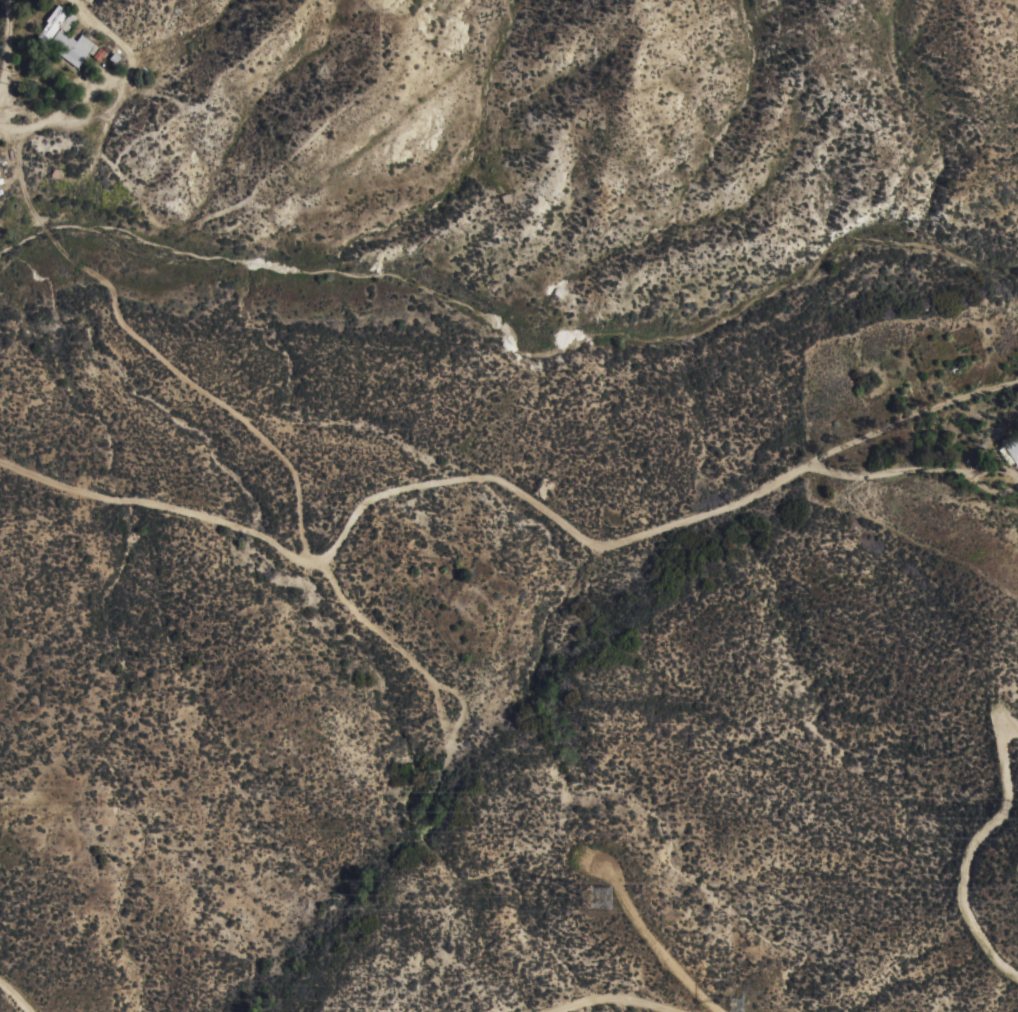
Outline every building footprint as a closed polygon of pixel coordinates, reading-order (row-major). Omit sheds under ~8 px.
[(58,5),(69,13),(70,12),(77,17),(66,32),(59,27),(46,44),(37,37),(48,22),(46,21),(58,5)] [(56,52),(59,47),(50,41),(59,29),(65,33),(66,32),(69,34),(68,35),(76,41),(81,34),(98,47),(92,55),(89,53),(77,68),(56,52)] [(1010,439),(1017,434),(1017,468),(1014,462),(1013,462),(1008,466),(997,450),(1003,446),(1000,441),(1008,435),(1010,439)]
